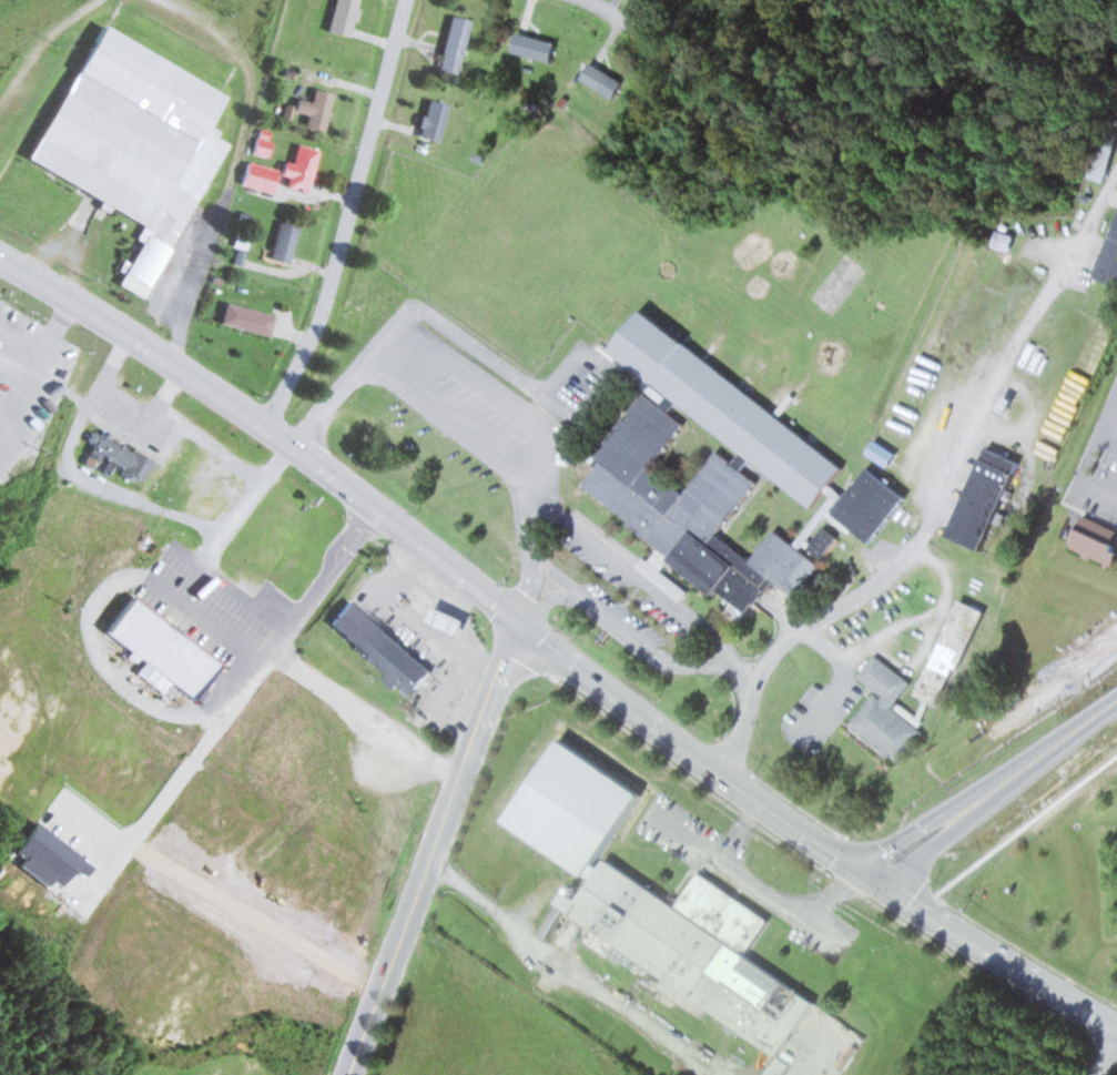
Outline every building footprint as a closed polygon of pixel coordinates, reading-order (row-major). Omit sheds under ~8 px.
[(363,0),(339,0),(331,32),(353,37),(363,0)] [(475,21),(456,15),(441,69),(461,74),(475,21)] [(102,22),(220,91),(145,223),(26,151),(102,22)] [(556,61),(560,41),(519,34),(516,55),(556,61)] [(584,80),(619,99),(628,82),(593,63),(584,80)] [(328,131),(337,93),(317,89),(315,101),(301,98),(298,112),(312,115),(309,127),(328,131)] [(446,142),(451,102),(428,100),(423,139),(446,142)] [(290,187),(312,192),(321,150),(300,146),(297,163),(287,161),(284,174),(293,176),(290,187)] [(269,168),(252,164),(247,184),(264,188),(269,168)] [(1093,274),(1116,284),(1116,213),(1093,274)] [(273,260),(292,265),(303,226),(284,221),(273,260)] [(999,246),(1015,251),(1018,238),(1003,233),(999,246)] [(278,315),(230,303),(224,325),(273,337),(278,315)] [(642,391),(589,459),(597,465),(581,483),(627,519),(626,521),(659,547),(647,562),(641,559),(637,564),(678,596),(682,591),(654,570),(666,556),(709,590),(712,586),(731,600),(723,611),(735,620),(750,600),(753,604),(762,592),(759,590),(761,588),(764,591),(772,582),(792,597),(818,564),(799,548),(801,545),(820,559),(836,537),(821,525),(810,540),(806,538),(824,515),(849,534),(851,530),(867,544),(905,496),(865,466),(831,511),(827,509),(840,493),(829,485),(842,466),(778,416),(793,396),(788,391),(772,410),(639,306),(606,348),(666,394),(664,395),(642,378),(638,384),(659,402),(658,403),(642,391)] [(127,468),(123,474),(145,484),(157,461),(97,432),(89,449),(127,468)] [(985,446),(945,533),(979,548),(1018,460),(985,446)] [(1079,522),(1079,558),(1116,558),(1116,522),(1079,522)] [(128,595),(216,662),(190,698),(148,667),(140,677),(132,671),(141,660),(100,630),(128,595)] [(957,598),(915,692),(936,701),(952,667),(956,668),(983,610),(957,598)] [(347,599),(429,669),(409,693),(327,622),(347,599)] [(430,606),(424,621),(456,635),(463,620),(430,606)] [(873,652),(910,680),(890,707),(918,729),(896,758),(849,721),(872,691),(875,694),(877,692),(856,676),(873,652)] [(556,738),(638,794),(590,862),(597,866),(602,859),(673,907),(697,873),(764,919),(740,953),(812,1003),(775,1055),(680,990),(674,996),(658,985),(663,977),(554,901),(561,891),(573,899),(588,878),(582,873),(581,875),(499,819),(556,738)] [(31,821),(91,865),(81,878),(69,869),(57,884),(45,878),(41,883),(14,863),(19,856),(10,850),(31,821)]
